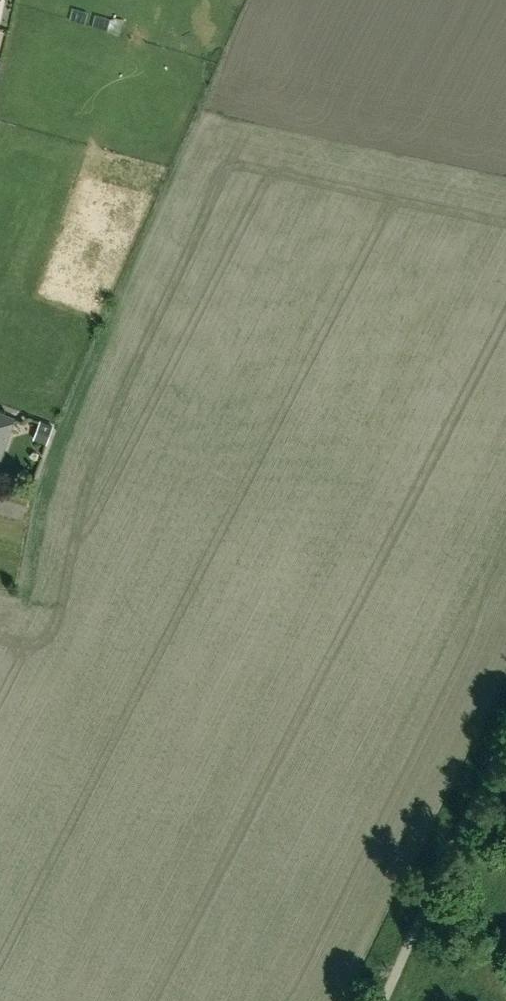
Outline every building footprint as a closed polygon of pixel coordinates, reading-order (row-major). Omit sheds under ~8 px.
[(13,418),(0,414),(0,454),(13,418)] [(46,444),(52,427),(39,422),(33,439),(46,444)]
